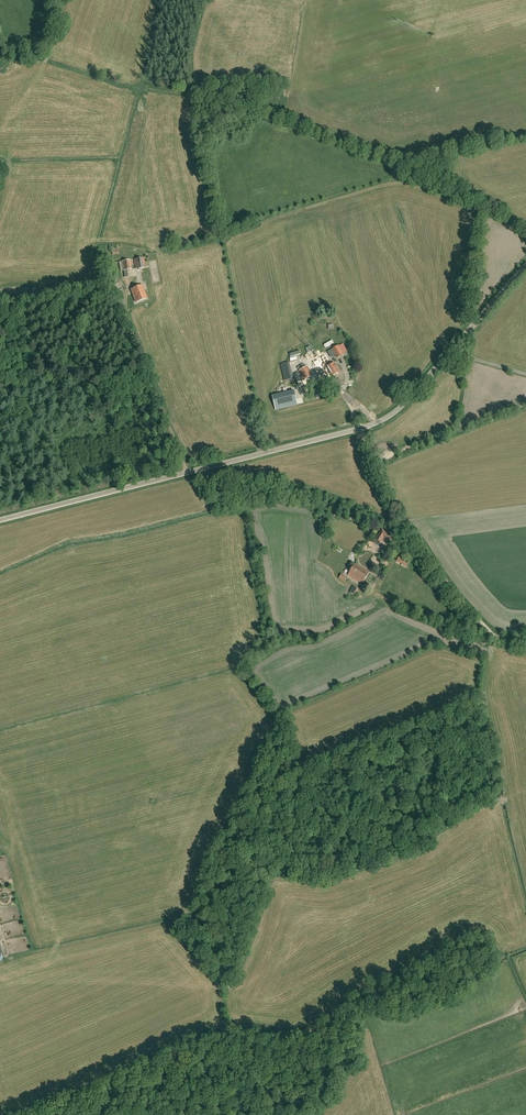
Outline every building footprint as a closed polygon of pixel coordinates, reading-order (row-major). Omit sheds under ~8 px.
[(109,271),(114,269),(111,258),(106,260),(109,271)] [(144,258),(134,259),(136,268),(145,267),(144,258)] [(123,271),(127,270),(131,269),(130,260),(122,261),(123,271)] [(147,298),(142,285),(131,289),(136,302),(147,298)] [(344,354),(339,346),(333,349),(337,358),(344,354)] [(325,356),(313,362),(315,366),(317,370),(318,370),(323,378),(330,374),(332,376),(339,372),(334,363),(331,365),(325,356)] [(281,363),(284,380),(292,379),(289,362),(281,363)] [(307,366),(306,367),(304,364),(297,368),(299,371),(304,380),(313,376),(307,366)] [(297,405),(294,391),(272,396),(276,410),(297,405)] [(381,529),(375,539),(379,541),(382,535),(388,539),(391,535),(381,529)] [(406,567),(410,560),(400,554),(396,562),(406,567)] [(370,572),(368,571),(355,564),(348,575),(364,584),(370,572)] [(355,595),(358,589),(350,585),(348,591),(355,595)]
